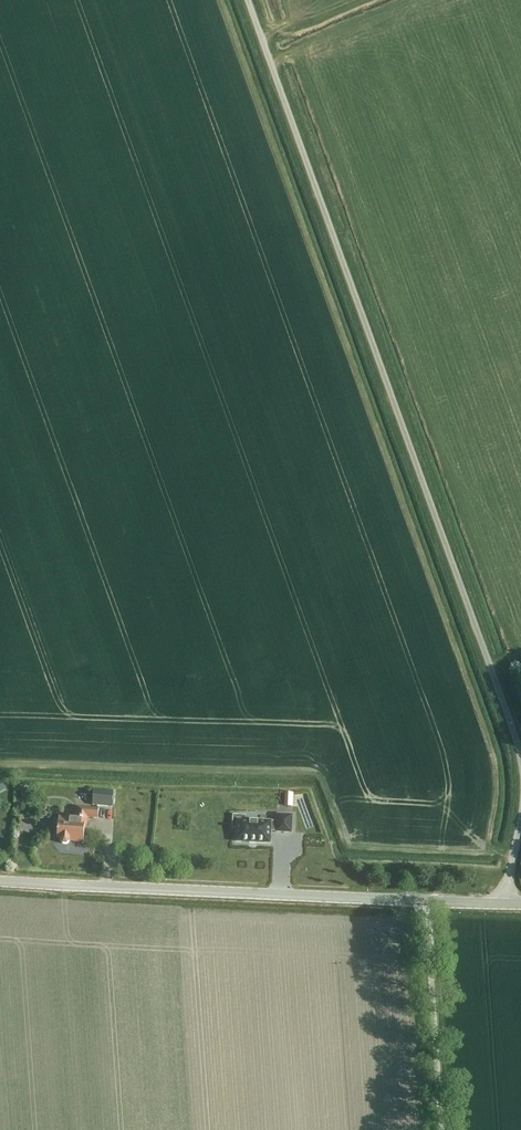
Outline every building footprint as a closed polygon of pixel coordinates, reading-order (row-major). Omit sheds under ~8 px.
[(0,782),(0,784),(5,793),(14,789),(8,778),(0,782)] [(24,786),(20,791),(22,793),(21,795),(29,801),(35,793),(27,787),(27,788),(24,786)] [(114,792),(94,790),(92,805),(112,807),(114,792)] [(97,818),(98,808),(74,806),(73,818),(58,816),(57,838),(62,838),(62,840),(62,843),(65,844),(68,843),(68,841),(83,842),(84,828),(86,828),(87,817),(97,818)] [(234,815),(233,828),(237,828),(237,841),(270,842),(270,830),(277,831),(277,832),(291,832),(292,815),(277,814),(277,822),(245,821),(246,816),(234,815)]
